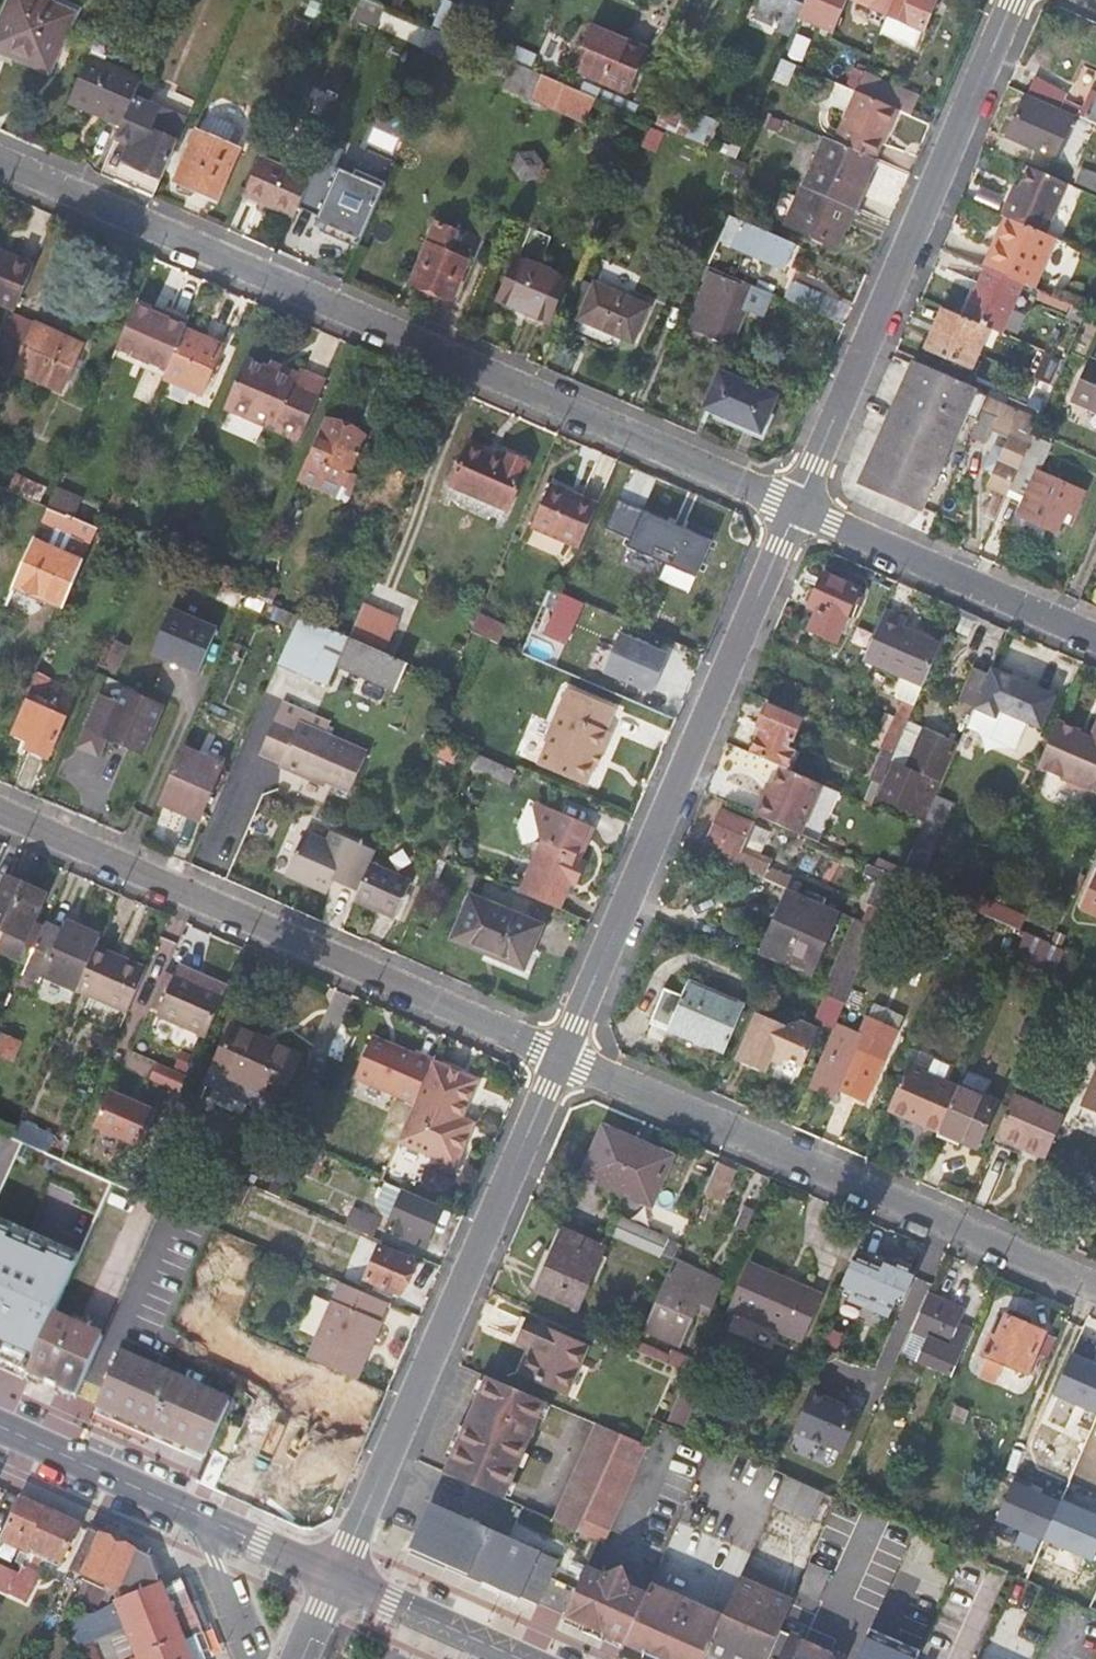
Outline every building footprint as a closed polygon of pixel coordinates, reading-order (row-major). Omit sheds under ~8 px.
[(38,0),(12,0),(0,28),(0,49),(49,70),(75,8),(58,1),(55,7),(38,0)] [(318,20),(325,4),(314,0),(311,0),(305,14),(318,20)] [(376,27),(385,5),(372,0),(360,0),(353,16),(376,27)] [(449,0),(444,0),(433,25),(450,32),(462,6),(449,0)] [(791,34),(805,0),(760,0),(752,17),(791,34)] [(888,16),(895,0),(854,0),(853,1),(888,16)] [(922,31),(924,32),(938,0),(895,0),(888,16),(904,23),(922,31)] [(428,62),(437,39),(415,29),(417,25),(387,12),(379,30),(390,35),(393,31),(409,38),(402,52),(428,62)] [(916,43),(922,31),(904,23),(899,36),(916,43)] [(629,94),(648,50),(591,25),(581,49),(567,43),(559,64),(629,94)] [(515,62),(530,69),(536,54),(517,46),(510,60),(515,62)] [(142,78),(89,57),(69,103),(122,126),(140,81),(142,78)] [(791,75),(796,65),(780,58),(770,79),(781,84),(785,73),(791,75)] [(505,86),(585,122),(589,112),(596,97),(530,69),(515,62),(505,86)] [(851,68),(844,86),(855,91),(862,73),(851,68)] [(896,88),(862,73),(855,91),(888,106),(896,88)] [(1032,79),(1025,94),(1059,109),(1066,93),(1032,79)] [(162,178),(178,141),(187,120),(147,102),(154,88),(140,81),(122,126),(116,138),(130,144),(123,161),(162,178)] [(919,98),(896,88),(888,106),(898,110),(911,116),(919,98)] [(890,132),(898,110),(888,106),(855,91),(833,143),(873,160),(886,130),(890,132)] [(1077,117),(1095,125),(1095,93),(1089,91),(1077,117)] [(1059,109),(1025,94),(1005,136),(1052,157),(1071,114),(1059,109)] [(661,105),(653,123),(686,137),(693,119),(661,105)] [(177,179),(217,196),(242,137),(237,125),(215,115),(203,120),(177,179)] [(715,129),(693,119),(686,137),(690,139),(704,145),(708,146),(715,129)] [(854,210),(875,161),(873,160),(833,143),(824,138),(803,188),(854,210)] [(312,231),(358,250),(386,182),(354,169),(352,175),(335,168),(343,149),(326,143),(312,177),(299,207),(319,215),(312,231)] [(243,195),(293,218),(299,207),(312,177),(260,155),(243,195)] [(748,164),(732,157),(726,172),(741,178),(748,164)] [(1007,198),(999,216),(1003,218),(1044,235),(1066,185),(1026,168),(1018,188),(1013,200),(1007,198)] [(1013,186),(1007,198),(1013,200),(1018,188),(1013,186)] [(837,249),(854,210),(803,188),(787,226),(837,249)] [(729,215),(717,241),(731,246),(732,242),(787,265),(795,245),(729,215)] [(1003,218),(981,267),(983,267),(1023,285),(1030,288),(1052,239),(1044,235),(1003,218)] [(452,246),(459,231),(437,221),(412,280),(453,298),(469,261),(467,260),(469,254),(452,246)] [(11,260),(12,255),(0,250),(0,255),(11,260)] [(0,255),(0,301),(16,308),(35,265),(12,255),(11,260),(0,255)] [(569,281),(516,257),(498,299),(551,322),(569,281)] [(983,267),(961,317),(986,328),(1001,335),(1023,285),(983,267)] [(764,314),(772,295),(754,286),(726,274),(713,268),(689,323),(719,336),(721,330),(733,334),(745,306),(764,314)] [(633,343),(648,306),(594,282),(579,319),(633,343)] [(797,284),(789,302),(816,313),(816,312),(824,295),(797,284)] [(846,304),(824,295),(816,312),(839,322),(846,304)] [(185,329),(189,320),(166,310),(139,299),(116,348),(167,371),(185,329)] [(191,315),(168,305),(166,310),(189,320),(191,315)] [(16,309),(0,346),(0,373),(11,377),(16,366),(65,386),(85,339),(16,309)] [(961,317),(941,309),(922,350),(968,370),(986,328),(961,317)] [(222,346),(185,329),(167,371),(165,376),(164,378),(202,395),(222,346)] [(167,371),(116,348),(114,354),(165,376),(167,371)] [(1027,374),(1053,386),(1063,361),(1037,351),(1027,374)] [(1095,413),(1095,362),(1086,358),(1068,400),(1095,413)] [(980,412),(986,397),(910,364),(858,484),(920,511),(961,416),(975,422),(980,412)] [(244,367),(223,416),(298,450),(323,390),(296,378),(295,383),(269,372),(267,377),(244,367)] [(761,431),(776,395),(721,371),(705,406),(761,431)] [(1035,388),(1027,408),(1040,413),(1049,393),(1035,388)] [(995,517),(1005,495),(1030,438),(1040,413),(1027,408),(989,391),(986,397),(980,412),(996,419),(986,442),(994,445),(984,468),(993,472),(986,488),(990,490),(981,511),(995,517)] [(328,419),(311,458),(300,482),(338,498),(348,474),(365,436),(328,419)] [(1030,438),(1005,495),(1021,503),(1015,516),(1055,533),(1065,511),(1073,514),(1082,492),(1037,473),(1049,446),(1030,438)] [(506,454),(503,461),(468,444),(449,486),(507,512),(528,464),(506,454)] [(8,489),(33,500),(41,483),(16,472),(8,489)] [(84,493),(59,482),(48,506),(73,518),(84,493)] [(534,528),(579,550),(595,514),(599,505),(552,484),(534,528)] [(14,584),(64,606),(67,599),(98,529),(73,518),(48,506),(40,524),(71,538),(64,554),(33,540),(14,584)] [(637,540),(631,552),(669,570),(686,533),(634,509),(623,533),(637,540)] [(804,629),(835,642),(858,587),(821,570),(805,606),(814,609),(804,629)] [(253,585),(249,594),(273,605),(279,590),(263,583),(261,588),(253,585)] [(583,604),(552,590),(545,606),(555,611),(545,636),(565,644),(583,604)] [(398,619),(364,604),(349,638),(384,653),(398,619)] [(273,617),(294,627),(298,618),(299,616),(278,607),(273,617)] [(905,617),(883,607),(859,660),(904,679),(921,686),(939,643),(901,626),(905,617)] [(169,610),(152,653),(199,671),(216,628),(169,610)] [(506,626),(479,614),(471,632),(498,643),(506,626)] [(278,664),(329,686),(337,666),(349,638),(299,616),(298,618),(294,627),(278,664)] [(650,694),(669,654),(622,632),(604,673),(650,694)] [(99,666),(104,668),(116,641),(132,647),(135,642),(119,635),(117,639),(111,636),(99,666)] [(395,690),(407,663),(384,653),(349,638),(337,666),(395,690)] [(104,668),(120,675),(132,647),(116,641),(104,668)] [(958,701),(972,707),(986,675),(972,668),(958,701)] [(1052,697),(989,669),(986,675),(972,707),(957,743),(956,744),(968,749),(976,731),(984,713),(1024,731),(1035,736),(1052,697)] [(51,679),(36,672),(28,690),(32,692),(13,735),(29,743),(26,751),(48,760),(67,716),(40,704),(51,679)] [(921,686),(904,679),(896,697),(902,700),(913,705),(921,686)] [(105,735),(142,752),(162,705),(125,689),(118,704),(100,696),(80,741),(98,749),(105,735)] [(606,732),(615,709),(568,689),(545,742),(547,743),(538,765),(585,786),(593,767),(598,757),(601,758),(611,734),(606,732)] [(913,705),(902,700),(884,741),(880,750),(891,755),(906,720),(913,705)] [(279,765),(291,770),(316,715),(284,701),(261,753),(280,761),(279,765)] [(760,729),(749,754),(778,766),(779,767),(799,721),(764,705),(754,726),(760,729)] [(1016,749),(1024,731),(984,713),(976,731),(1016,749)] [(324,733),(329,721),(316,715),(291,770),(308,778),(310,774),(349,790),(367,751),(324,733)] [(923,728),(906,720),(891,755),(888,762),(905,768),(923,728)] [(1089,739),(1078,734),(1079,731),(1056,722),(1049,737),(1034,770),(1063,782),(1066,789),(1078,794),(1084,792),(1095,797),(1095,722),(1089,739)] [(923,728),(905,768),(914,772),(932,731),(923,728)] [(905,768),(888,762),(879,784),(872,799),(923,820),(933,797),(956,744),(957,743),(932,731),(914,772),(905,768)] [(884,741),(873,736),(868,746),(879,750),(880,750),(884,741)] [(223,761),(183,745),(157,804),(197,821),(223,761)] [(872,781),(879,784),(888,762),(891,755),(880,750),(879,750),(867,778),(872,781)] [(510,784),(516,772),(476,754),(471,767),(510,784)] [(757,795),(749,813),(817,843),(839,793),(779,767),(778,766),(770,782),(764,798),(757,795)] [(764,781),(757,795),(764,798),(770,782),(764,781)] [(872,799),(879,784),(872,781),(862,803),(869,806),(872,799)] [(951,804),(933,797),(923,820),(902,868),(898,878),(908,882),(915,886),(951,804)] [(543,843),(520,894),(560,911),(571,884),(576,887),(586,864),(581,862),(584,855),(578,840),(585,825),(547,809),(539,827),(543,843)] [(716,809),(698,852),(761,879),(767,867),(768,863),(753,857),(765,830),(716,809)] [(336,877),(345,880),(347,875),(362,882),(370,864),(378,845),(334,825),(329,837),(308,828),(290,871),(331,889),(336,877)] [(878,857),(874,868),(898,878),(902,868),(878,857)] [(411,882),(370,864),(362,882),(360,887),(354,901),(395,918),(411,882)] [(879,881),(861,923),(876,929),(876,928),(898,878),(874,868),(868,865),(863,875),(879,881)] [(800,881),(767,867),(761,879),(787,890),(794,893),(800,881)] [(1095,915),(1095,872),(1080,908),(1095,915)] [(49,922),(34,916),(45,891),(7,874),(0,889),(0,924),(5,926),(0,938),(0,948),(31,962),(49,922)] [(345,880),(360,887),(362,882),(347,875),(345,880)] [(894,914),(908,882),(898,878),(876,928),(893,936),(894,936),(902,918),(894,914)] [(808,975),(836,912),(794,893),(787,890),(759,953),(808,975)] [(542,927),(471,896),(453,937),(524,969),(542,927)] [(1024,919),(978,899),(974,911),(1019,931),(1024,919)] [(837,963),(857,972),(871,939),(876,929),(861,923),(855,920),(837,963)] [(80,987),(99,944),(102,937),(67,921),(63,929),(49,922),(31,962),(27,973),(40,978),(48,982),(51,976),(79,988),(80,987)] [(889,947),(893,936),(876,928),(876,929),(871,939),(889,947)] [(1059,962),(1069,966),(1074,955),(1050,944),(1024,933),(1013,957),(1053,975),(1059,962)] [(1007,952),(1013,942),(1005,938),(1000,949),(1007,952)] [(148,966),(99,944),(80,987),(129,1008),(148,966)] [(837,963),(822,996),(825,997),(843,1005),(857,972),(837,963)] [(179,964),(176,970),(227,993),(230,986),(179,964)] [(160,1010),(210,1032),(227,993),(176,970),(174,975),(167,972),(152,1004),(160,1007),(160,1010)] [(40,978),(27,973),(19,990),(32,995),(40,978)] [(666,1028),(723,1053),(742,1007),(687,982),(666,1028)] [(813,1023),(831,1031),(841,1010),(843,1005),(825,997),(813,1023)] [(862,1019),(841,1010),(831,1031),(811,1077),(807,1085),(832,1096),(837,1087),(865,1100),(882,1062),(876,1058),(881,1046),(855,1035),(862,1019)] [(755,1014),(735,1061),(762,1073),(768,1060),(784,1059),(801,1066),(817,1030),(796,1021),(783,1025),(755,1014)] [(277,1108),(301,1052),(233,1023),(210,1078),(277,1108)] [(0,1034),(0,1052),(16,1059),(23,1044),(0,1034)] [(357,1077),(417,1105),(436,1061),(437,1060),(419,1052),(417,1054),(375,1036),(357,1077)] [(954,1068),(914,1050),(888,1110),(937,1132),(957,1087),(947,1083),(954,1068)] [(480,1081),(436,1061),(417,1105),(400,1143),(457,1168),(476,1123),(464,1118),(480,1081)] [(1082,1103),(1095,1110),(1095,1071),(1082,1103)] [(997,1100),(959,1083),(957,1087),(937,1132),(958,1141),(960,1136),(977,1144),(997,1100)] [(111,1089),(95,1125),(143,1147),(159,1111),(111,1089)] [(996,1136),(1047,1158),(1071,1103),(1045,1093),(1039,1107),(1013,1096),(996,1136)] [(57,1136),(22,1121),(14,1138),(22,1142),(39,1149),(49,1154),(57,1136)] [(584,1173),(651,1203),(671,1155),(604,1126),(584,1173)] [(299,1172),(313,1178),(322,1157),(308,1151),(299,1172)] [(396,1171),(390,1183),(404,1190),(409,1176),(396,1171)] [(173,1194),(144,1181),(139,1193),(163,1203),(169,1206),(173,1194)] [(379,1204),(391,1221),(404,1190),(390,1183),(388,1183),(379,1204)] [(404,1190),(391,1221),(387,1230),(426,1246),(444,1207),(404,1190)] [(356,1209),(338,1201),(331,1217),(349,1224),(356,1209)] [(728,1223),(746,1231),(756,1210),(737,1202),(728,1223)] [(356,1209),(349,1224),(375,1236),(381,1220),(356,1209)] [(617,1215),(610,1232),(674,1260),(674,1259),(681,1243),(617,1215)] [(533,1288),(577,1307),(604,1243),(561,1224),(533,1288)] [(0,1233),(0,1355),(30,1368),(53,1316),(55,1313),(76,1263),(0,1233)] [(862,1241),(848,1274),(860,1280),(856,1289),(900,1309),(910,1288),(920,1264),(875,1244),(874,1247),(862,1241)] [(399,1292),(413,1260),(381,1245),(367,1278),(399,1292)] [(724,1281),(674,1259),(674,1260),(644,1329),(681,1345),(700,1302),(713,1307),(724,1281)] [(729,1310),(804,1342),(824,1293),(750,1261),(729,1310)] [(342,1282),(320,1333),(368,1354),(382,1322),(379,1322),(388,1301),(342,1282)] [(919,1361),(952,1376),(972,1331),(957,1323),(963,1309),(929,1293),(912,1331),(930,1338),(919,1361)] [(28,1373),(78,1395),(105,1334),(55,1313),(53,1316),(30,1368),(28,1373)] [(520,1374),(565,1394),(590,1341),(526,1315),(515,1340),(533,1347),(520,1374)] [(983,1353),(1027,1371),(1045,1331),(1008,1315),(997,1337),(991,1335),(983,1353)] [(368,1354),(320,1333),(309,1359),(357,1380),(368,1354)] [(691,1358),(641,1336),(635,1350),(685,1372),(691,1358)] [(208,1455),(232,1401),(120,1352),(97,1405),(208,1455)] [(486,1375),(444,1473),(505,1500),(547,1401),(486,1375)] [(1089,1379),(1084,1388),(1061,1378),(1050,1406),(1095,1427),(1095,1382),(1089,1379)] [(862,1412),(812,1390),(794,1431),(844,1453),(862,1412)] [(679,1392),(665,1423),(682,1430),(696,1398),(679,1392)] [(245,1454),(286,1474),(314,1418),(272,1398),(245,1454)] [(597,1423),(554,1521),(579,1533),(624,1435),(597,1423)] [(624,1435),(579,1533),(600,1541),(644,1444),(624,1435)] [(769,1510),(823,1533),(838,1498),(784,1475),(769,1510)] [(997,1519),(1044,1539),(1060,1503),(1029,1489),(1032,1483),(1016,1476),(997,1519)] [(27,1553),(29,1549),(47,1508),(19,1496),(0,1540),(0,1541),(27,1553)] [(1044,1539),(1092,1561),(1095,1552),(1095,1511),(1094,1514),(1062,1499),(1060,1503),(1044,1539)] [(410,1545),(540,1603),(560,1558),(430,1500),(410,1545)] [(78,1522),(47,1508),(29,1549),(60,1563),(78,1522)] [(96,1510),(88,1528),(138,1550),(146,1532),(96,1510)] [(138,1550),(88,1528),(84,1525),(66,1566),(106,1584),(117,1589),(114,1595),(116,1599),(160,1582),(149,1555),(138,1550)] [(786,1567),(790,1551),(767,1546),(764,1561),(786,1567)] [(565,1616),(626,1643),(648,1592),(633,1585),(624,1563),(603,1572),(589,1565),(565,1616)] [(0,1564),(0,1590),(9,1594),(18,1572),(0,1564)] [(41,1572),(22,1564),(18,1572),(9,1594),(28,1603),(41,1572)] [(67,1573),(48,1613),(60,1618),(79,1578),(67,1573)] [(190,1658),(210,1658),(214,1657),(181,1574),(160,1582),(190,1658)] [(781,1629),(793,1600),(740,1575),(723,1614),(703,1658),(768,1658),(781,1629)] [(84,1579),(76,1595),(99,1606),(106,1591),(103,1590),(104,1588),(84,1579)] [(81,1613),(69,1618),(86,1658),(190,1658),(160,1582),(116,1599),(126,1625),(92,1639),(81,1613)] [(648,1592),(626,1643),(662,1658),(703,1658),(723,1614),(652,1583),(648,1592)] [(117,1589),(106,1584),(104,1588),(103,1590),(106,1591),(114,1595),(117,1589)] [(563,1623),(623,1650),(626,1643),(565,1616),(563,1623)] [(768,1658),(841,1658),(842,1656),(781,1629),(768,1658)] [(919,1658),(868,1636),(857,1658),(919,1658)]
